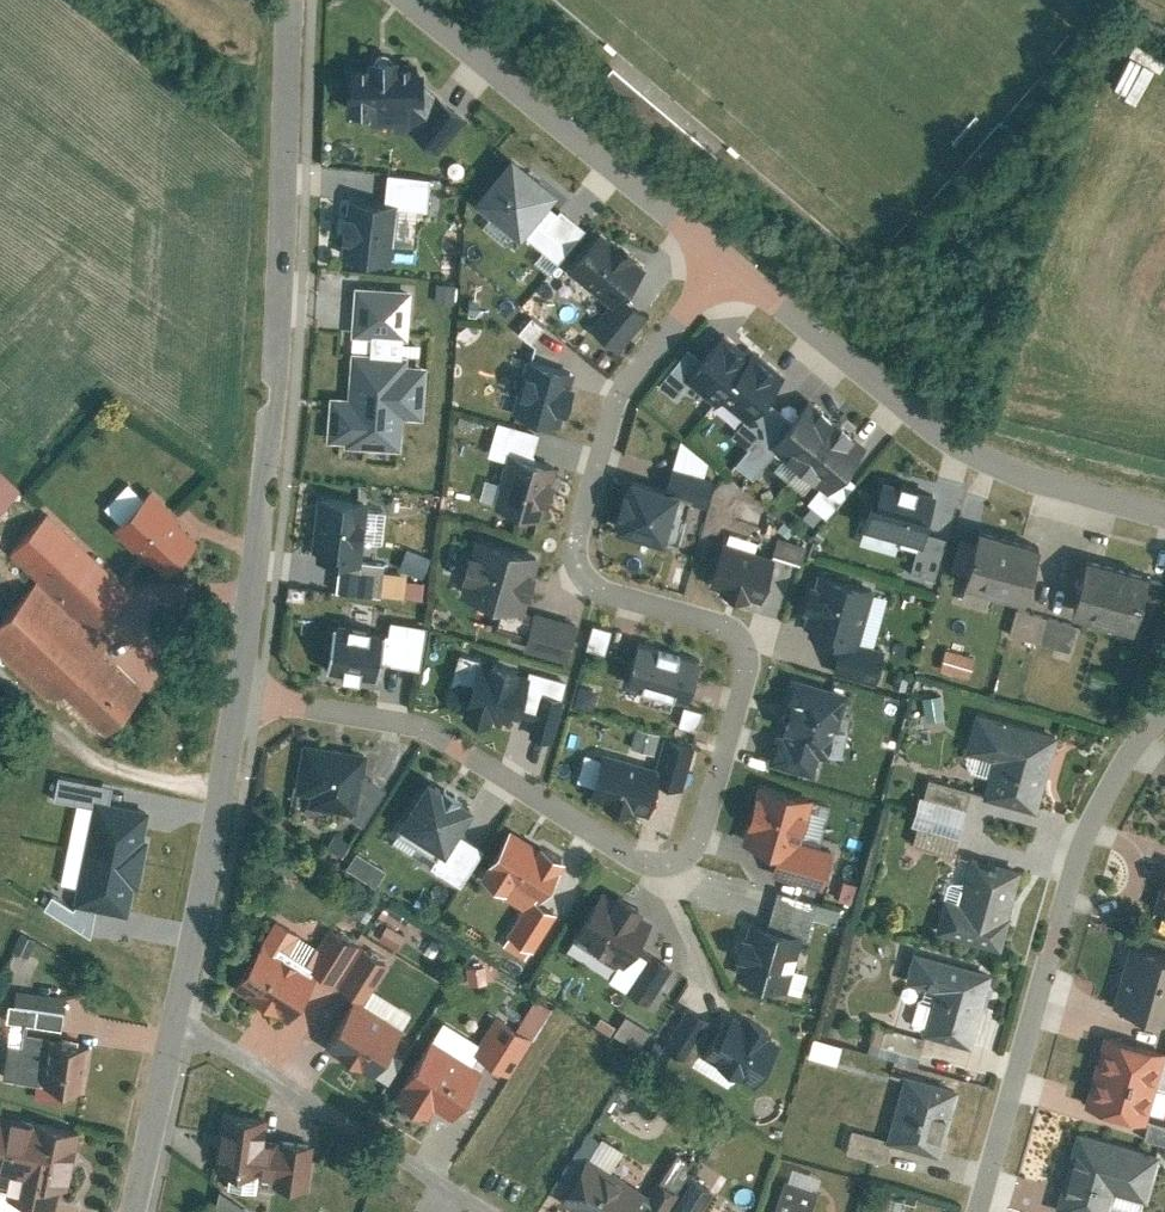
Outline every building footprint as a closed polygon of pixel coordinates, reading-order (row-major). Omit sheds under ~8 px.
[(393,65),(367,65),(367,74),(345,75),(345,120),(370,121),(371,128),(410,132),(439,156),(464,123),(435,101),(427,112),(419,108),(422,94),(422,79),(408,79),(407,73),(394,72),(393,65)] [(560,202),(512,161),(481,196),(530,237),(560,202)] [(390,204),(345,202),(342,264),(387,266),(390,204)] [(642,267),(598,235),(572,270),(616,302),(642,267)] [(408,295),(354,292),(352,337),(359,338),(358,360),(351,359),(349,406),(328,405),(326,446),(345,447),(348,453),(401,456),(403,422),(422,423),(425,373),(402,371),(403,364),(397,364),(398,344),(406,344),(408,295)] [(595,331),(626,353),(651,319),(621,297),(595,331)] [(778,380),(719,337),(687,380),(746,424),(778,380)] [(571,378),(527,365),(514,421),(563,430),(571,378)] [(862,452),(803,408),(771,451),(830,495),(862,452)] [(702,497),(711,450),(671,442),(662,489),(702,497)] [(553,471),(507,459),(493,513),(539,525),(553,471)] [(19,489),(0,470),(0,508),(19,489)] [(932,497),(875,482),(863,532),(920,546),(932,497)] [(674,495),(626,484),(613,538),(661,550),(674,495)] [(197,535),(147,489),(115,524),(164,569),(197,535)] [(363,506),(324,504),(322,569),(335,569),(361,570),(363,506)] [(129,583),(49,509),(10,551),(90,626),(129,583)] [(768,551),(798,560),(804,540),(773,531),(768,551)] [(1036,550),(977,535),(963,591),(1022,607),(1036,550)] [(772,565),(721,549),(708,589),(759,606),(772,565)] [(536,566),(473,550),(459,605),(522,620),(536,566)] [(1145,578),(1085,564),(1071,620),(1131,635),(1145,578)] [(361,570),(335,569),(334,597),(377,600),(379,571),(361,570)] [(38,582),(0,623),(0,647),(51,695),(60,686),(108,731),(144,692),(100,651),(106,645),(38,582)] [(873,595),(826,584),(811,647),(858,658),(873,595)] [(1013,605),(1006,632),(1071,650),(1078,623),(1013,605)] [(577,626),(534,617),(527,652),(569,661),(577,626)] [(603,640),(607,627),(589,622),(585,635),(603,640)] [(426,631),(389,625),(387,639),(378,638),(374,664),(420,671),(426,631)] [(378,638),(332,630),(323,675),(371,684),(378,638)] [(696,666),(636,651),(625,694),(685,710),(696,666)] [(966,674),(969,665),(940,658),(938,666),(966,674)] [(525,681),(473,667),(462,712),(517,725),(525,681)] [(845,697),(789,682),(766,768),(811,780),(817,758),(828,761),(845,697)] [(573,683),(571,702),(591,704),(593,685),(573,683)] [(940,696),(925,698),(927,720),(942,718),(940,696)] [(1059,737),(975,716),(965,754),(993,761),(982,800),(1039,815),(1059,737)] [(365,760),(294,747),(283,808),(355,820),(365,760)] [(657,773),(603,761),(593,805),(646,817),(657,773)] [(94,779),(96,769),(73,764),(71,773),(94,779)] [(922,774),(904,838),(948,851),(967,786),(922,774)] [(469,817),(423,789),(397,832),(442,860),(469,817)] [(827,887),(835,852),(804,846),(812,804),(755,792),(742,852),(771,859),(768,875),(827,887)] [(152,806),(95,795),(84,851),(141,862),(152,806)] [(560,866),(507,835),(480,881),(533,912),(560,866)] [(141,862),(84,851),(74,903),(130,915),(141,862)] [(1018,873),(972,863),(962,909),(941,905),(934,936),(1001,951),(1018,873)] [(1164,908),(1164,872),(1154,905),(1164,908)] [(650,925),(602,897),(578,936),(625,965),(650,925)] [(553,923),(527,909),(507,945),(533,959),(553,923)] [(374,935),(393,946),(401,931),(383,920),(374,935)] [(295,936),(273,923),(234,991),(288,1026),(314,983),(281,963),(295,936)] [(800,942),(754,929),(739,981),(784,994),(800,942)] [(355,951),(330,936),(306,974),(331,989),(355,951)] [(1164,1014),(1164,949),(1128,939),(1112,1000),(1164,1014)] [(385,970),(360,955),(336,993),(362,1009),(385,970)] [(991,977),(913,956),(905,987),(938,995),(926,1040),(971,1052),(991,977)] [(5,1025),(60,1032),(64,999),(18,993),(16,1008),(7,1007),(5,1025)] [(549,1015),(523,999),(503,1029),(530,1045),(549,1015)] [(362,1009),(354,1005),(324,1052),(371,1082),(402,1036),(362,1009)] [(684,1057),(698,1014),(683,1009),(669,1052),(684,1057)] [(912,1063),(921,1035),(871,1017),(859,1052),(884,1061),(887,1054),(912,1063)] [(649,1033),(627,1021),(617,1039),(639,1051),(649,1033)] [(778,1048),(730,1021),(707,1059),(754,1089),(778,1048)] [(503,1029),(496,1024),(472,1062),(507,1083),(530,1045),(503,1029)] [(1083,1101),(1145,1118),(1164,1047),(1102,1030),(1083,1101)] [(21,1047),(6,1046),(3,1079),(45,1088),(53,1043),(23,1038),(21,1047)] [(53,1043),(45,1088),(83,1095),(91,1049),(53,1043)] [(480,1081),(422,1044),(388,1099),(427,1123),(434,1111),(453,1123),(480,1081)] [(955,1093),(904,1078),(884,1145),(936,1160),(955,1093)] [(58,1187),(66,1189),(79,1135),(0,1116),(0,1173),(10,1175),(4,1199),(52,1211),(58,1187)] [(304,1194),(309,1152),(260,1146),(262,1125),(219,1120),(213,1173),(271,1179),(270,1190),(304,1194)] [(1053,1205),(1079,1211),(1105,1211),(1112,1187),(1144,1196),(1158,1148),(1075,1125),(1053,1205)] [(686,1161),(672,1152),(638,1211),(657,1211),(686,1161)] [(585,1165),(559,1206),(568,1211),(637,1211),(643,1203),(585,1165)] [(782,1184),(774,1211),(811,1211),(816,1195),(782,1184)] [(255,1208),(222,1188),(211,1211),(254,1211),(255,1208)]
